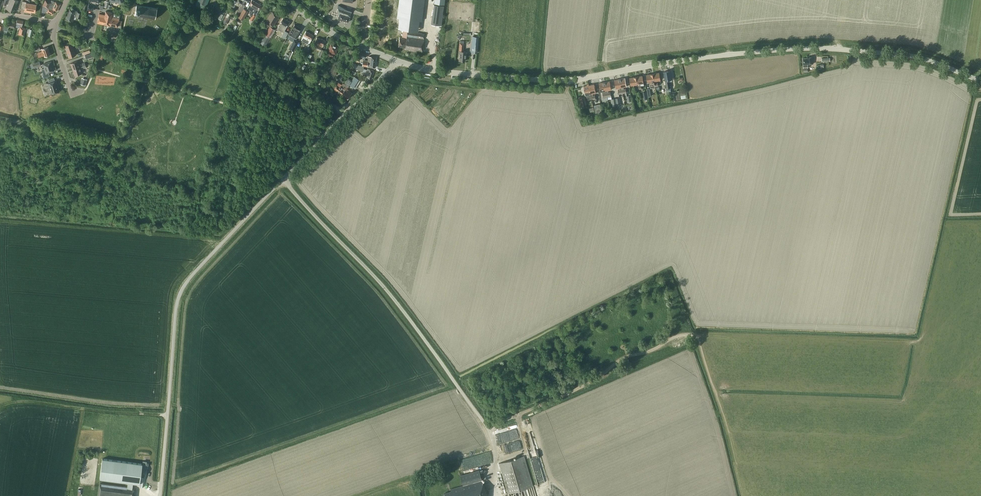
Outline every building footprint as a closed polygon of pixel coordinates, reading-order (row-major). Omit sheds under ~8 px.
[(18,0),(10,0),(6,9),(14,12),(18,0)] [(52,14),(54,9),(57,11),(60,4),(56,1),(55,2),(52,0),(51,2),(47,0),(45,0),(42,5),(49,8),(47,12),(52,14)] [(195,5),(205,9),(209,0),(197,0),(195,5)] [(244,8),(243,8),(244,7),(248,0),(238,0),(237,1),(234,0),(231,6),(234,7),(237,2),(242,5),(240,7),(238,10),(241,12),(238,17),(244,8)] [(250,10),(249,12),(251,17),(250,19),(249,19),(253,21),(256,15),(255,15),(256,13),(258,10),(261,5),(253,0),(252,0),(249,5),(247,8),(250,10)] [(362,0),(355,0),(352,8),(358,10),(362,0)] [(396,17),(399,18),(397,28),(417,31),(419,21),(421,21),(424,0),(399,0),(396,17)] [(444,0),(434,0),(431,24),(441,25),(443,11),(444,0)] [(21,8),(25,9),(24,11),(28,12),(28,11),(35,12),(36,4),(26,3),(26,2),(22,1),(21,8)] [(155,18),(157,8),(137,5),(134,14),(155,18)] [(352,9),(351,9),(342,6),(339,5),(338,8),(337,12),(339,13),(338,18),(348,21),(350,16),(351,12),(352,9)] [(83,19),(85,14),(77,12),(78,11),(69,8),(66,20),(73,22),(75,16),(83,19)] [(248,11),(244,8),(238,17),(243,20),(248,11)] [(117,26),(118,25),(121,25),(122,21),(119,20),(120,16),(112,14),(113,12),(106,11),(105,14),(99,13),(97,22),(110,25),(117,26)] [(273,27),(279,15),(271,11),(265,22),(273,27)] [(285,30),(286,28),(290,21),(283,18),(280,24),(277,29),(284,32),(281,36),(284,38),(288,32),(285,30)] [(23,35),(25,28),(22,27),(23,21),(17,19),(15,27),(20,28),(18,34),(23,35)] [(2,32),(3,30),(7,31),(9,26),(6,25),(4,25),(0,24),(0,32),(2,32)] [(288,34),(296,39),(302,28),(294,24),(291,31),(290,31),(288,34)] [(271,38),(275,29),(269,26),(265,34),(260,43),(265,46),(267,43),(270,37),(271,38)] [(425,33),(403,30),(402,37),(400,37),(398,46),(405,47),(405,49),(409,49),(409,50),(422,52),(425,33)] [(306,31),(302,37),(301,40),(307,43),(304,48),(309,51),(312,45),(309,44),(314,35),(306,31)] [(314,44),(317,45),(315,49),(320,51),(321,51),(322,49),(325,41),(317,37),(314,44)] [(298,42),(294,39),(289,49),(293,51),(298,42)] [(459,56),(459,60),(465,61),(466,55),(467,51),(463,51),(464,41),(460,40),(459,56)] [(64,45),(66,51),(74,48),(72,42),(64,45)] [(335,54),(338,46),(330,43),(327,51),(328,51),(326,55),(332,57),(334,53),(335,54)] [(44,56),(51,54),(48,46),(41,48),(42,51),(37,53),(38,57),(41,56),(44,55),(44,56)] [(74,48),(66,51),(68,57),(76,55),(74,48)] [(359,51),(356,59),(359,60),(361,56),(364,57),(365,57),(366,54),(359,51)] [(375,67),(376,57),(368,56),(368,62),(367,66),(375,67)] [(808,64),(812,64),(812,57),(807,57),(807,58),(803,58),(803,64),(803,68),(808,67),(808,64)] [(70,63),(72,69),(86,65),(85,62),(79,64),(78,60),(70,63)] [(43,78),(50,76),(49,72),(54,70),(51,61),(43,64),(44,68),(42,69),(43,74),(42,75),(43,78)] [(371,78),(374,71),(367,68),(367,70),(363,68),(364,66),(357,64),(355,69),(363,72),(364,73),(365,73),(365,76),(371,78)] [(86,65),(72,69),(75,75),(82,73),(80,69),(86,67),(86,65)] [(341,74),(340,73),(336,72),(336,71),(332,69),(331,73),(335,75),(335,76),(341,79),(341,76),(342,76),(342,75),(341,74)] [(650,88),(655,87),(653,73),(646,74),(648,82),(649,82),(650,88)] [(323,89),(326,85),(313,75),(310,79),(323,89)] [(642,75),(636,76),(638,89),(642,88),(641,86),(644,85),(644,84),(644,83),(642,75)] [(349,85),(353,88),(360,80),(355,76),(353,79),(349,85)] [(638,89),(636,76),(630,77),(631,85),(636,84),(636,86),(634,86),(635,89),(638,89)] [(52,93),(59,91),(57,86),(58,86),(56,80),(55,81),(54,77),(48,79),(49,83),(48,83),(50,89),(52,93)] [(333,88),(341,95),(346,88),(347,88),(347,87),(349,85),(353,79),(352,80),(350,79),(350,77),(347,77),(348,80),(345,84),(342,86),(337,82),(333,88)] [(623,93),(620,78),(614,79),(616,88),(620,87),(620,89),(618,90),(619,94),(623,93)] [(603,100),(608,100),(604,82),(599,83),(601,91),(603,91),(603,93),(602,93),(603,97),(603,98),(603,100)] [(588,100),(592,99),(589,85),(584,86),(585,95),(589,94),(589,96),(587,96),(588,100)] [(346,88),(341,95),(347,99),(352,93),(347,88),(346,88)] [(685,98),(684,90),(674,92),(676,100),(685,98)] [(578,98),(580,105),(587,103),(585,96),(578,98)] [(596,114),(602,112),(600,103),(594,105),(596,114)] [(524,455),(504,461),(499,463),(508,493),(533,486),(524,455)] [(134,488),(132,488),(133,482),(139,483),(142,463),(103,458),(100,478),(128,482),(127,487),(100,483),(98,495),(133,495),(134,488)] [(479,469),(461,475),(464,485),(450,489),(451,491),(444,493),(445,495),(487,495),(479,469)] [(508,493),(509,495),(536,495),(533,486),(508,493)]
